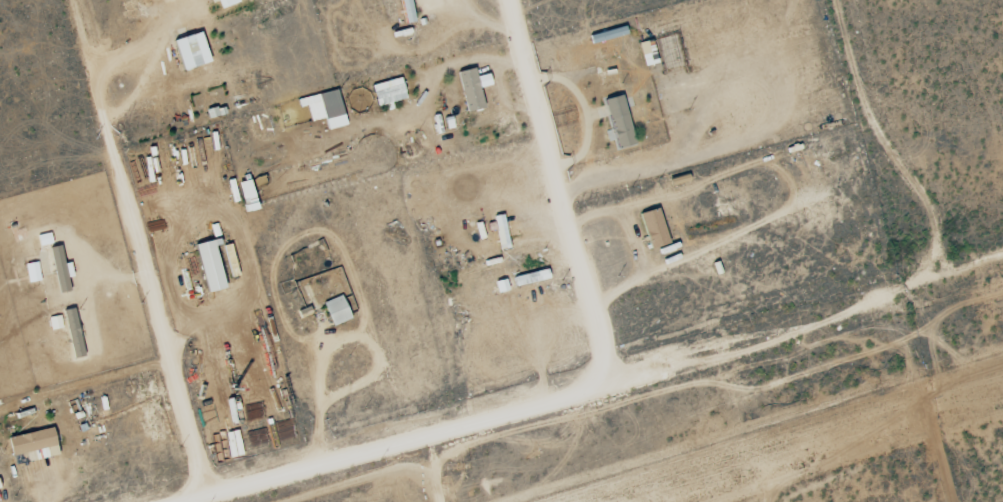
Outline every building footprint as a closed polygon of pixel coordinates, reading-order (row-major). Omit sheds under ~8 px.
[(210,3),(217,1),(219,9),(236,4),(235,0),(209,0),(210,3)] [(415,22),(410,0),(399,0),(405,24),(415,22)] [(209,62),(199,32),(171,41),(181,71),(209,62)] [(637,45),(643,67),(656,63),(650,41),(637,45)] [(456,73),(466,113),(483,109),(477,89),(490,86),(487,74),(475,77),(473,69),(456,73)] [(376,107),(387,104),(405,99),(399,78),(369,86),(376,107)] [(309,122),(324,119),(326,130),(344,126),(337,91),(296,99),(298,108),(305,107),(309,122)] [(603,100),(616,151),(634,146),(621,96),(603,100)] [(204,110),(206,119),(217,116),(215,108),(204,110)] [(638,215),(649,250),(668,244),(656,209),(638,215)] [(38,247),(51,244),(49,234),(36,236),(38,247)] [(193,245),(205,294),(224,289),(212,240),(193,245)] [(71,277),(69,263),(63,265),(59,246),(48,248),(58,294),(68,291),(65,278),(71,277)] [(24,265),(27,284),(39,282),(36,263),(24,265)] [(321,304),(331,327),(350,320),(340,296),(321,304)] [(73,359),(83,357),(71,309),(61,312),(73,359)] [(49,330),(61,329),(60,316),(48,317),(49,330)] [(6,438),(10,458),(26,454),(28,462),(57,456),(51,429),(6,438)]
